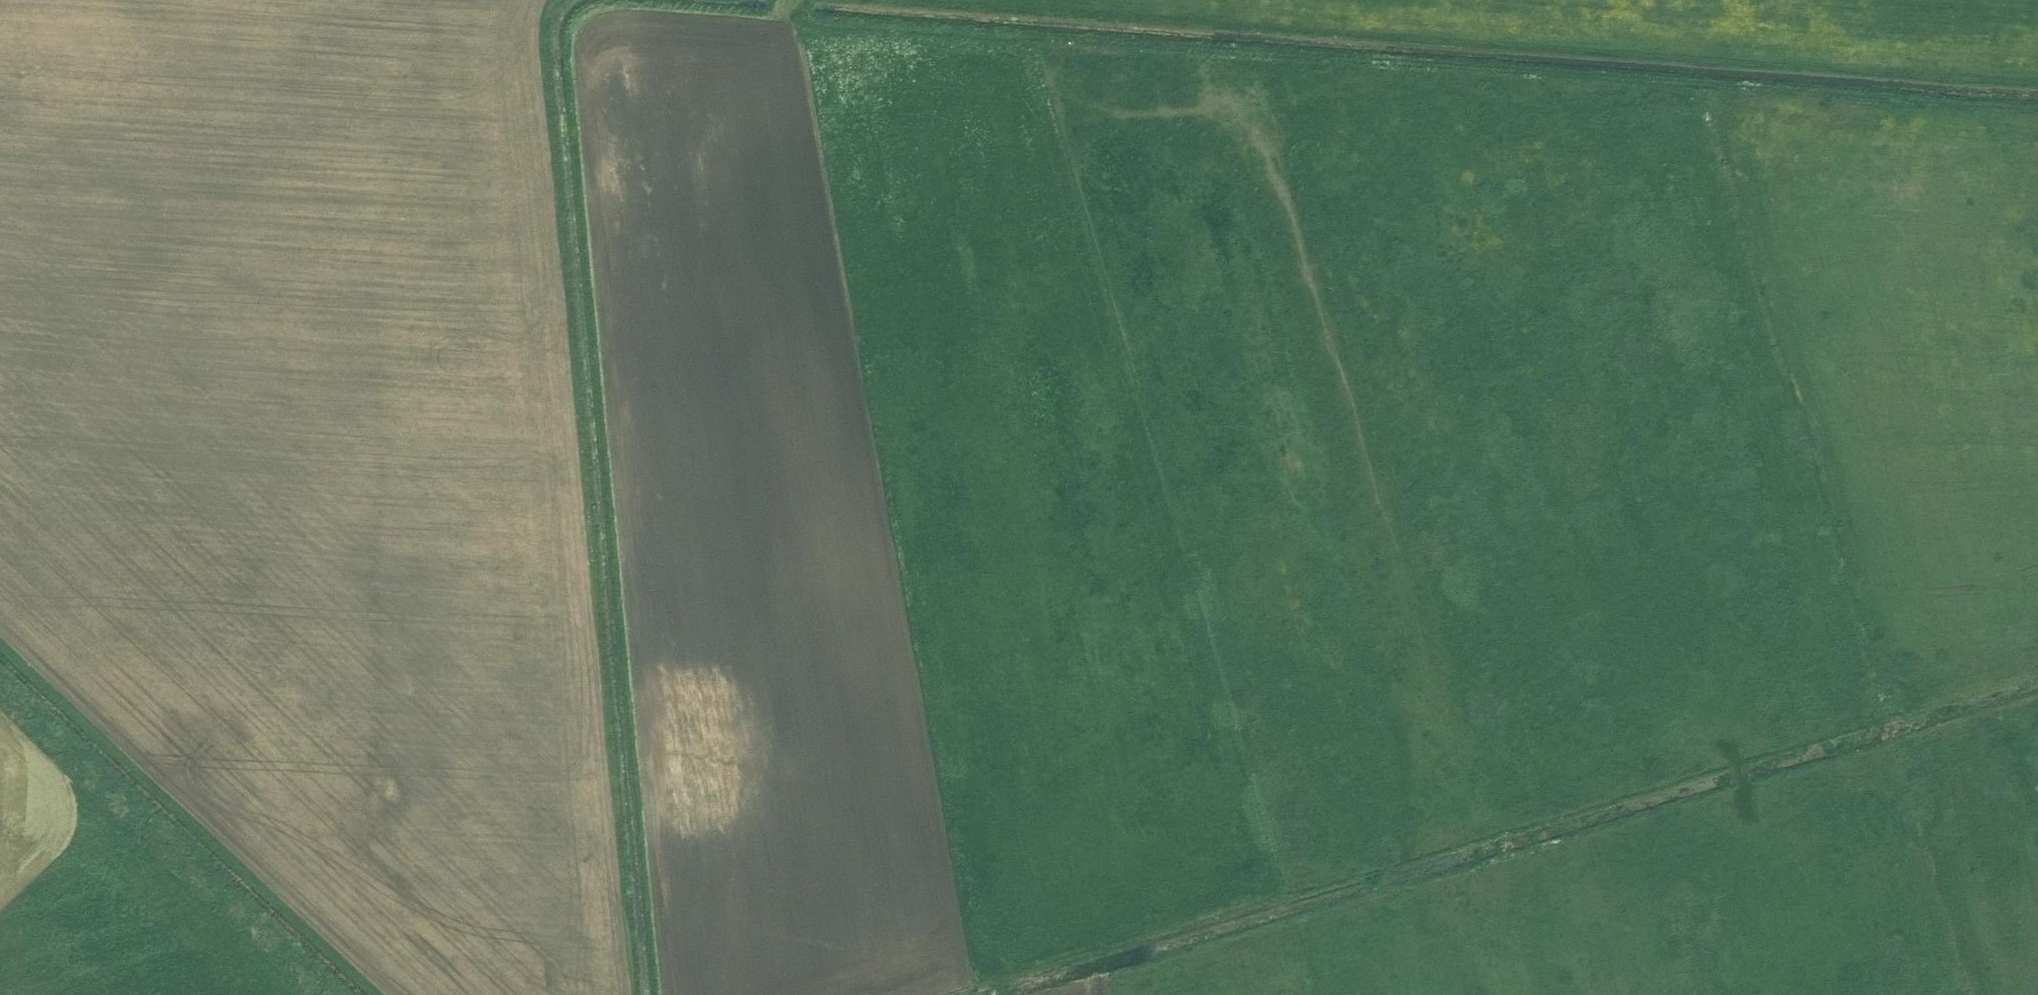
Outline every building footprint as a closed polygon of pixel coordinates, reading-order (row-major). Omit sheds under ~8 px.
[(1103,984),(1066,994),(1106,994),(1103,984)]
